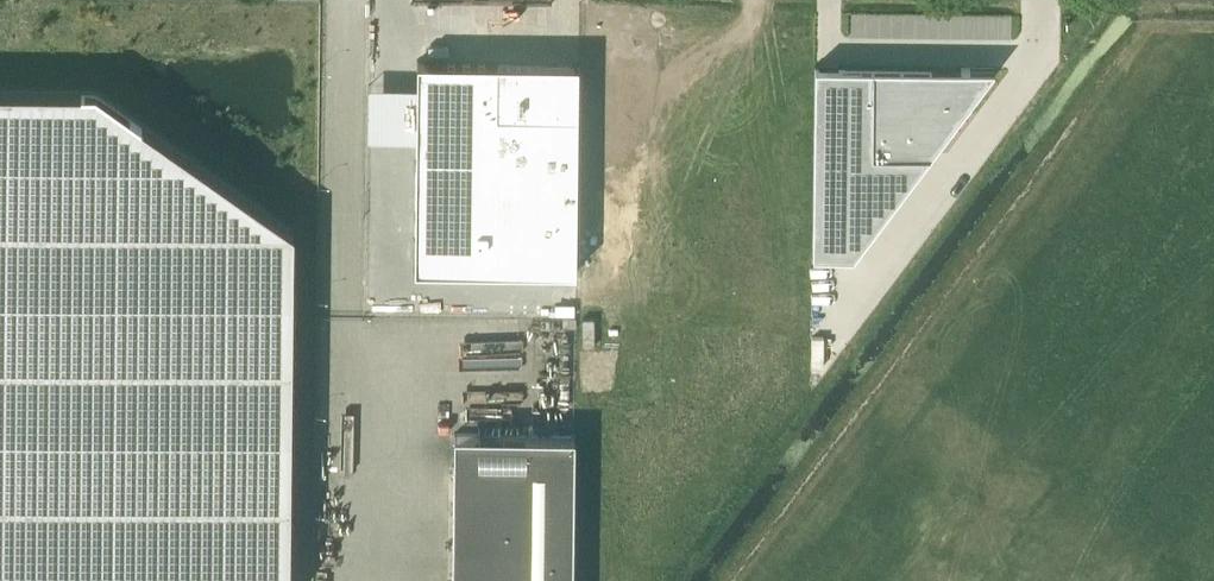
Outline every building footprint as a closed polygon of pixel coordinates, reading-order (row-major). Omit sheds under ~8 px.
[(523,57),(414,57),(414,267),(576,267),(576,57),(547,57),(547,67),(523,67),(523,57)] [(815,64),(812,254),(854,255),(995,67),(932,66),(815,64)] [(294,227),(95,87),(0,86),(0,580),(290,580),(294,227)] [(574,433),(525,432),(524,467),(453,466),(452,580),(573,580),(574,433)]
